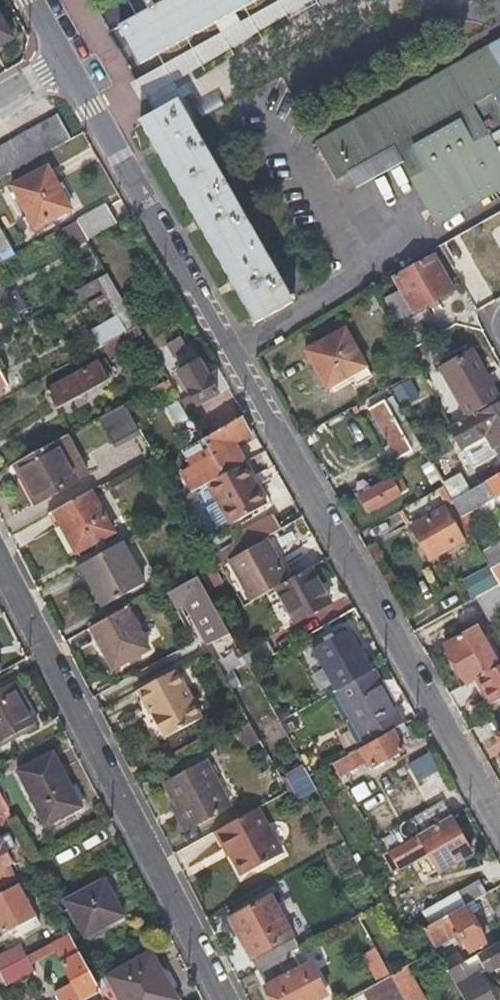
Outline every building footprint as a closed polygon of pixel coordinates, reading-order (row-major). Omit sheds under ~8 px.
[(135,18),(119,28),(140,65),(256,0),(126,0),(135,18)] [(131,84),(139,99),(315,0),(280,0),(131,84)] [(10,39),(0,21),(0,45),(10,39)] [(313,144),(334,182),(392,150),(436,228),(499,191),(499,107),(493,95),(499,90),(499,40),(313,144)] [(253,325),(292,303),(177,101),(175,103),(169,92),(166,92),(160,91),(157,95),(156,102),(161,111),(139,123),(253,325)] [(0,147),(0,178),(70,140),(58,116),(0,147)] [(70,209),(47,168),(13,187),(35,229),(70,209)] [(88,239),(116,224),(105,205),(77,221),(88,239)] [(452,270),(499,243),(499,211),(438,246),(452,270)] [(15,254),(1,230),(0,231),(0,262),(15,254)] [(451,291),(430,256),(393,277),(401,292),(384,301),(396,322),(451,291)] [(107,274),(96,280),(116,317),(93,331),(99,342),(92,345),(94,350),(137,327),(107,274)] [(364,367),(343,330),(302,353),(325,389),(364,367)] [(187,349),(180,337),(165,346),(172,358),(187,349)] [(472,414),(499,398),(472,352),(444,369),(470,415),(472,414)] [(108,379),(99,362),(46,391),(55,409),(73,400),(78,408),(88,402),(83,394),(108,379)] [(179,401),(186,412),(216,395),(198,363),(179,374),(190,394),(179,401)] [(405,405),(420,397),(412,380),(397,387),(405,405)] [(410,452),(382,402),(368,409),(396,460),(410,452)] [(124,403),(95,419),(111,447),(140,431),(124,403)] [(451,426),(450,427),(462,450),(486,436),(499,460),(499,403),(474,417),(472,414),(470,415),(451,426)] [(355,407),(350,409),(354,416),(358,412),(355,407)] [(243,465),(245,463),(235,445),(251,436),(242,416),(202,440),(211,456),(180,474),(190,493),(208,483),(243,465)] [(64,436),(15,463),(37,504),(78,481),(77,480),(86,474),(77,459),(68,465),(65,461),(75,454),(64,436)] [(438,486),(422,457),(414,461),(430,490),(438,486)] [(265,505),(243,465),(208,483),(230,524),(265,505)] [(478,488),(469,473),(444,488),(453,504),(460,517),(477,507),(490,500),(494,500),(499,496),(499,475),(478,488)] [(367,512),(404,492),(395,477),(358,497),(367,512)] [(442,486),(400,510),(429,560),(461,543),(443,509),(453,504),(444,488),(442,486)] [(91,490),(53,511),(76,553),(114,531),(91,490)] [(460,517),(466,528),(484,518),(477,507),(460,517)] [(244,550),(280,530),(272,515),(236,536),(244,550)] [(121,542),(82,563),(98,587),(92,590),(103,608),(144,583),(121,542)] [(275,588),(287,581),(264,543),(227,563),(250,602),(275,588)] [(480,554),(489,568),(499,562),(499,543),(480,554)] [(489,568),(498,584),(499,589),(499,562),(489,568)] [(329,603),(309,568),(287,581),(275,588),(294,623),(311,613),(315,618),(322,614),(319,608),(329,603)] [(166,593),(169,599),(200,582),(197,576),(166,593)] [(498,584),(474,598),(481,609),(490,603),(499,620),(499,589),(498,584)] [(221,636),(203,603),(196,590),(181,597),(190,615),(184,617),(188,625),(193,622),(206,645),(218,638),(221,636)] [(241,656),(210,600),(203,603),(221,636),(218,638),(232,661),(234,660),(241,656)] [(125,608),(90,626),(111,669),(147,649),(125,608)] [(481,675),(496,667),(473,628),(443,645),(465,684),(476,678),(481,675)] [(334,691),(371,671),(348,630),(311,651),(334,691)] [(270,656),(293,644),(285,632),(263,644),(270,656)] [(247,666),(241,656),(234,660),(239,670),(247,666)] [(496,667),(481,675),(476,678),(492,705),(499,701),(499,665),(496,667)] [(251,673),(248,669),(247,666),(239,670),(229,675),(233,683),(251,673)] [(136,690),(146,707),(163,740),(200,719),(173,671),(136,690)] [(365,745),(403,724),(372,671),(371,671),(334,691),(365,745)] [(37,722),(13,681),(0,688),(0,743),(37,722)] [(136,690),(131,693),(141,710),(146,707),(136,690)] [(489,720),(498,736),(499,735),(499,714),(489,720)] [(247,722),(234,729),(247,752),(260,744),(247,722)] [(407,730),(403,724),(365,745),(331,765),(342,784),(348,781),(344,775),(369,761),(372,768),(403,750),(395,737),(407,730)] [(80,808),(53,753),(16,771),(43,825),(80,808)] [(415,782),(439,775),(433,753),(409,760),(415,782)] [(230,805),(207,761),(165,783),(189,828),(230,805)] [(287,793),(289,796),(311,782),(308,777),(301,764),(279,778),(287,793)] [(399,845),(449,817),(441,802),(391,831),(399,845)] [(217,831),(229,854),(241,875),(280,854),(257,810),(217,831)] [(470,855),(449,817),(399,845),(388,851),(400,871),(428,855),(438,873),(470,855)] [(217,831),(211,834),(224,856),(229,854),(217,831)] [(13,878),(7,863),(9,861),(0,843),(0,885),(13,878)] [(465,907),(490,893),(484,879),(457,894),(465,907)] [(123,916),(103,880),(65,900),(85,937),(123,916)] [(0,894),(0,927),(3,932),(16,925),(33,915),(17,885),(0,894)] [(229,919),(256,971),(291,952),(297,949),(270,897),(229,919)] [(483,943),(463,908),(424,929),(434,947),(452,936),(459,946),(463,944),(468,952),(483,943)] [(33,915),(16,925),(21,935),(38,924),(33,915)] [(0,972),(0,974),(6,985),(33,972),(30,964),(56,951),(73,984),(54,995),(57,999),(83,999),(100,991),(85,965),(69,935),(22,960),(0,972)] [(482,952),(495,973),(499,970),(499,942),(482,952)] [(22,960),(15,947),(0,955),(0,972),(22,960)] [(362,955),(377,982),(390,975),(375,948),(362,955)] [(447,971),(441,961),(435,950),(412,963),(390,975),(397,989),(404,999),(463,999),(447,971)] [(150,952),(106,975),(120,999),(175,999),(150,952)] [(256,971),(272,999),(317,999),(321,998),(324,991),(309,964),(300,969),(291,952),(256,971)] [(447,971),(464,962),(459,955),(453,954),(441,961),(447,971)] [(468,960),(464,962),(447,971),(463,999),(490,999),(468,960)] [(364,989),(369,999),(378,999),(397,989),(390,975),(377,982),(364,989)] [(378,999),(404,999),(397,989),(378,999)]
